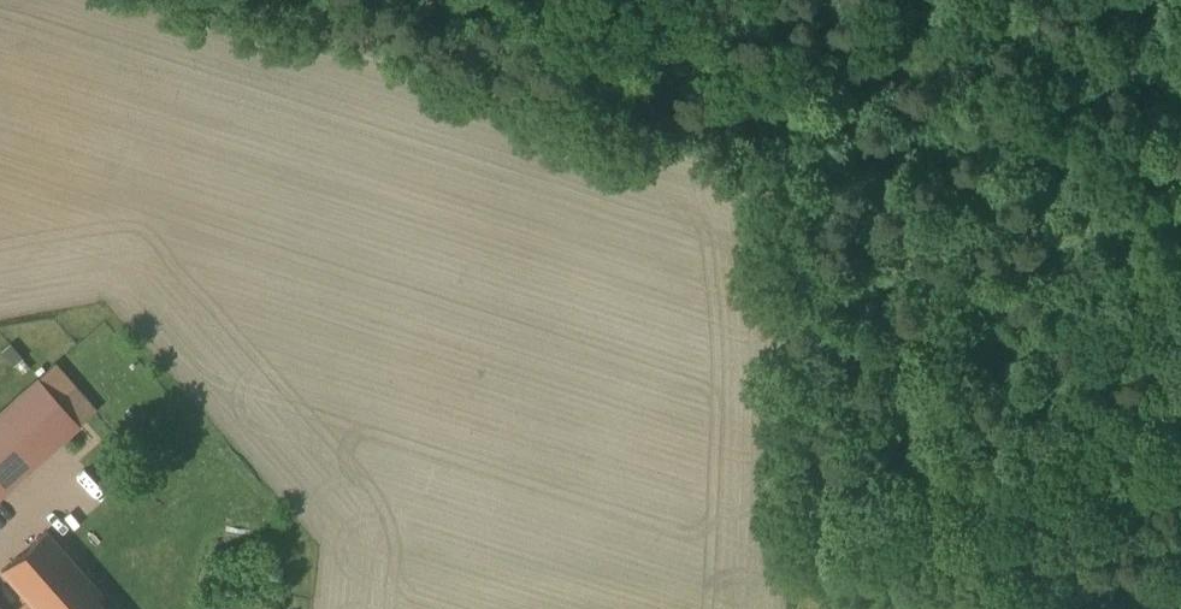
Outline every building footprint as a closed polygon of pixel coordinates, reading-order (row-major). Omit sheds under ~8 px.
[(0,413),(0,496),(80,424),(39,378),(0,413)] [(87,577),(46,531),(0,572),(0,585),(4,589),(12,582),(28,601),(19,608),(53,608),(87,577)] [(87,577),(53,608),(105,608),(95,598),(101,593),(87,577)]
